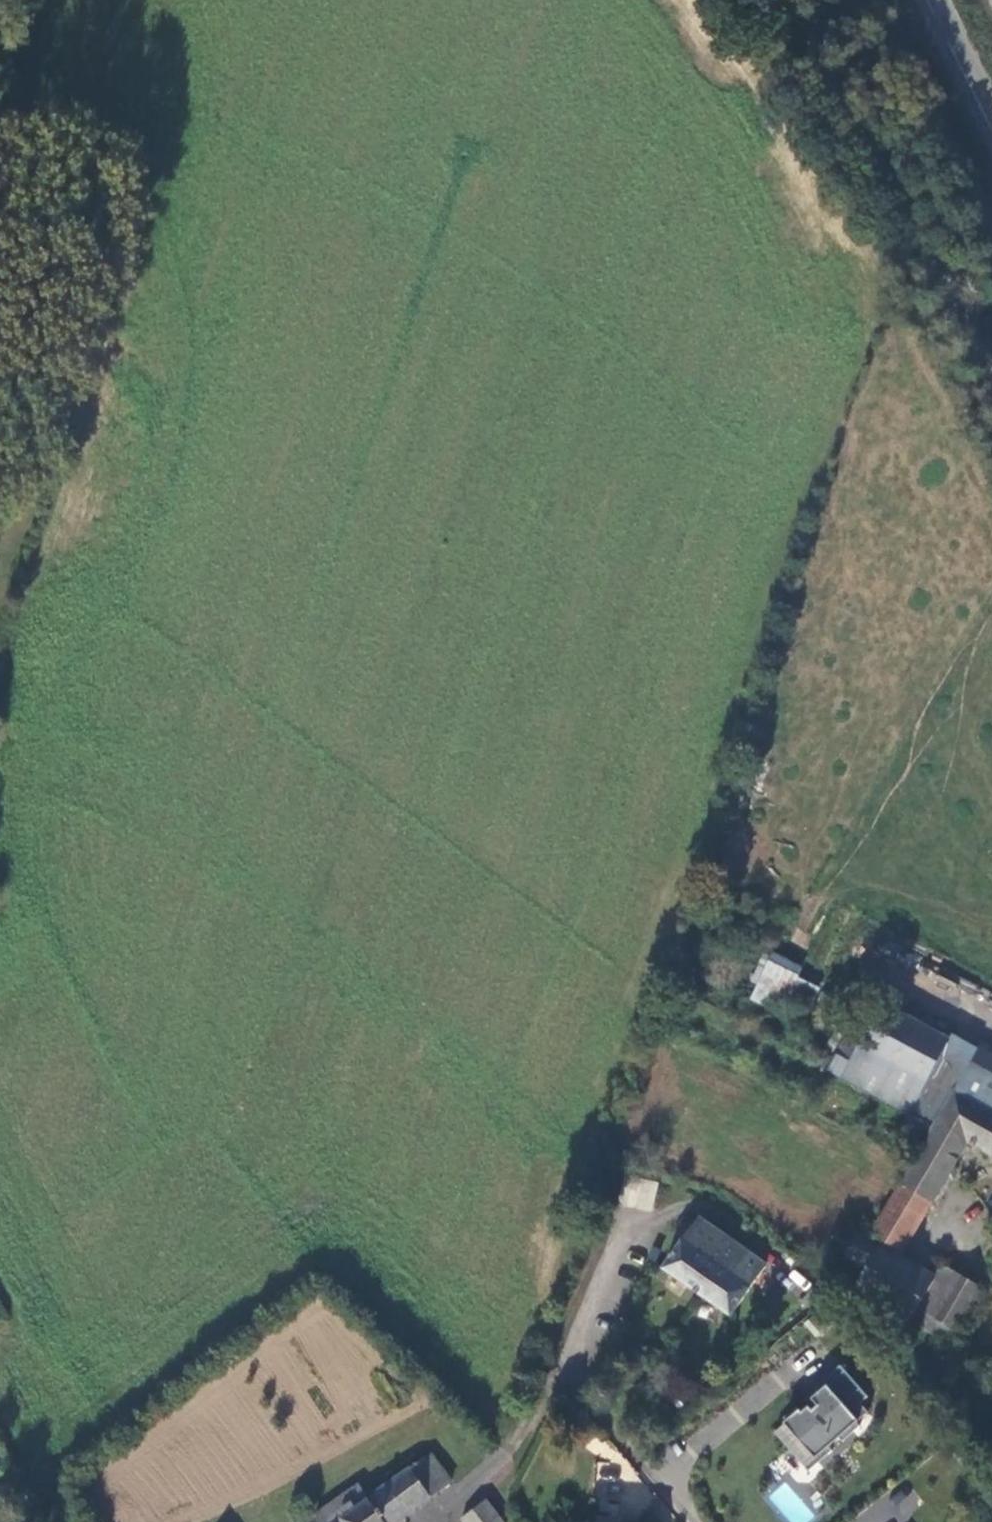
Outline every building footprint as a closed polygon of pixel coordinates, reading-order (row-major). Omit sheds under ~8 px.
[(809,968),(774,951),(750,999),(786,1016),(809,968)] [(878,1013),(872,1024),(942,1062),(950,1048),(952,1038),(890,1004),(878,1013)] [(850,1061),(840,1077),(932,1126),(972,1060),(950,1048),(942,1062),(872,1024),(850,1061)] [(856,1044),(844,1038),(837,1051),(848,1058),(856,1044)] [(850,1061),(836,1054),(827,1070),(840,1077),(850,1061)] [(932,1126),(870,1236),(882,1242),(904,1254),(971,1147),(991,1159),(991,1071),(972,1060),(932,1126)] [(658,1184),(625,1176),(618,1205),(651,1213),(658,1184)] [(769,1265),(700,1216),(663,1268),(703,1297),(732,1317),(753,1288),(769,1265)] [(945,1343),(953,1329),(937,1318),(962,1275),(939,1263),(933,1273),(904,1254),(882,1242),(880,1245),(858,1232),(846,1254),(844,1256),(866,1269),(853,1289),(945,1343)] [(937,1318),(953,1329),(956,1331),(981,1288),(962,1275),(937,1318)] [(800,1410),(774,1433),(809,1473),(834,1451),(831,1447),(841,1438),(844,1441),(863,1425),(859,1421),(869,1412),(862,1404),(869,1397),(841,1366),(824,1380),(829,1385),(813,1399),(819,1406),(813,1411),(810,1407),(803,1412),(800,1410)] [(330,1503),(343,1521),(399,1521),(454,1480),(432,1452),(368,1498),(358,1483),(330,1503)] [(896,1516),(917,1512),(914,1492),(893,1495),(896,1516)] [(460,1520),(462,1521),(505,1521),(487,1499),(460,1520)] [(330,1503),(316,1512),(318,1516),(309,1521),(343,1521),(330,1503)]
